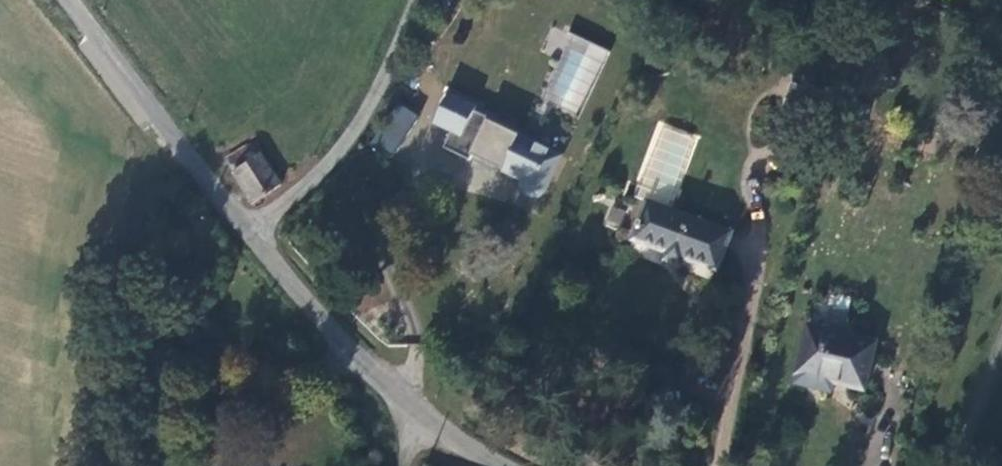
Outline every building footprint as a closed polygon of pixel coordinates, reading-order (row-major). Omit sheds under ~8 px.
[(397,102),(371,143),(391,156),(418,115),(397,102)] [(540,193),(544,188),(560,154),(485,121),(470,149),(520,176),(519,184),(522,190),(527,195),(534,196),(540,193)] [(636,210),(648,216),(632,253),(713,290),(729,253),(671,227),(700,157),(667,143),(636,210)] [(450,154),(426,166),(433,180),(457,170),(450,154)] [(250,159),(227,177),(234,186),(256,168),(250,159)] [(256,168),(234,186),(257,218),(279,199),(256,168)] [(609,206),(604,226),(620,229),(625,210),(609,206)] [(863,408),(872,360),(806,342),(796,385),(841,398),(841,402),(863,408)]
